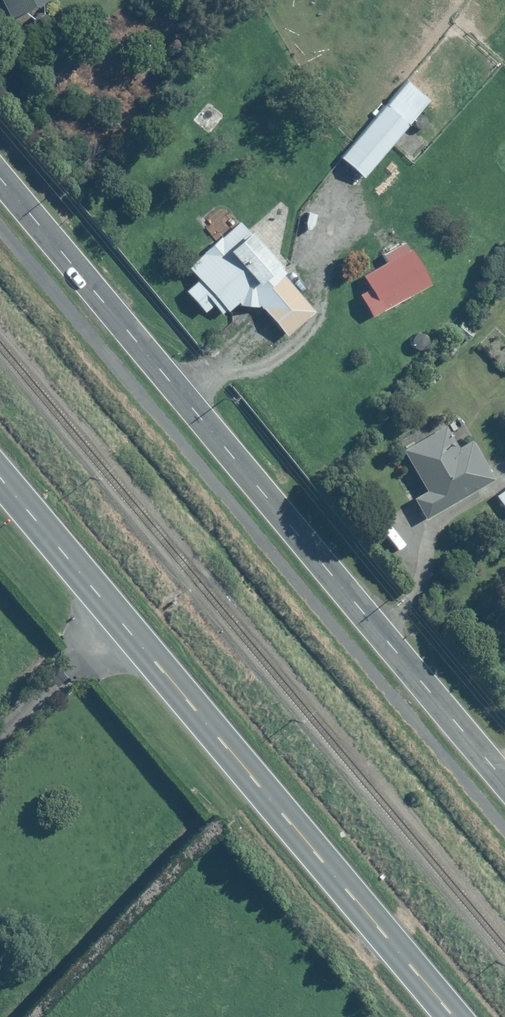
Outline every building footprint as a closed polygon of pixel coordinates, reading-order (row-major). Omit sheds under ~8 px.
[(8,17),(40,0),(0,0),(0,1),(8,17)] [(426,97),(403,77),(336,156),(359,176),(426,97)] [(225,117),(208,101),(191,120),(209,135),(225,117)] [(283,273),(237,220),(182,266),(193,279),(182,288),(201,310),(210,302),(219,313),(231,302),(257,305),(282,333),(311,310),(281,275),(283,273)] [(355,289),(369,314),(427,282),(403,238),(377,252),(382,261),(357,274),(363,285),(355,289)] [(398,449),(421,490),(410,496),(422,517),(488,479),(496,493),(494,494),(504,514),(504,456),(487,466),(470,436),(455,445),(443,424),(398,449)]
